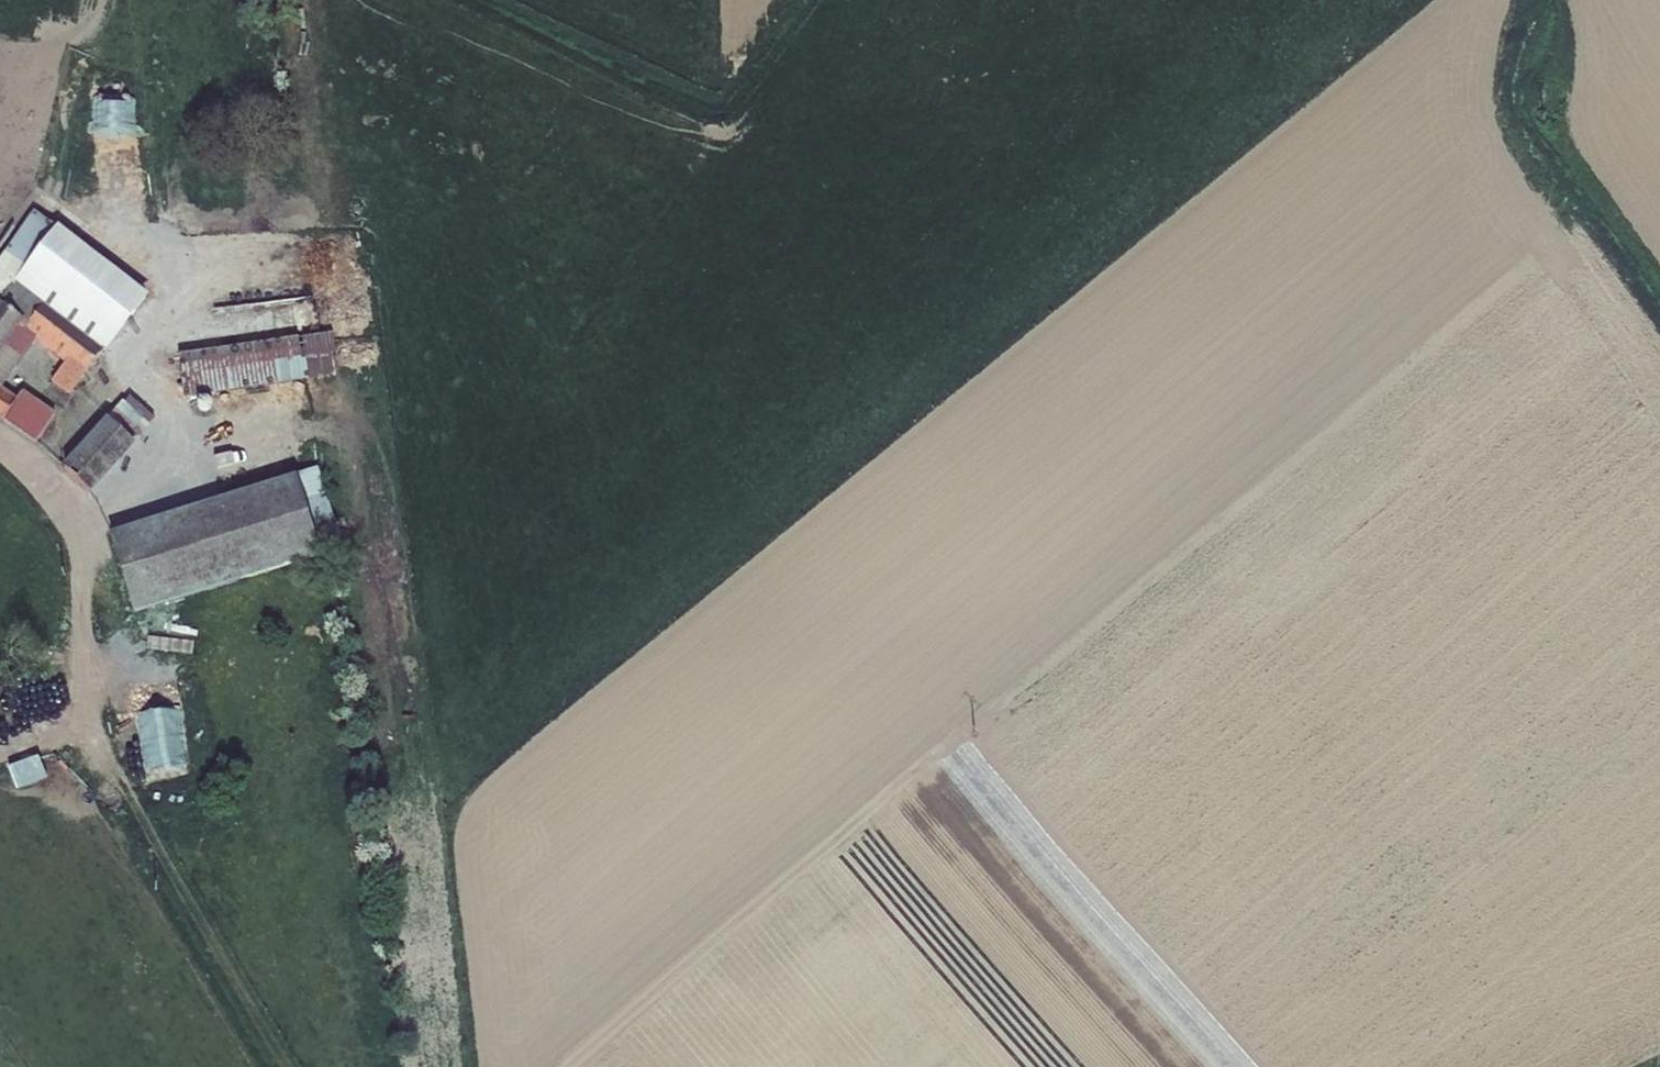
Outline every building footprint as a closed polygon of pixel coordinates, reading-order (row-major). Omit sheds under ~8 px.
[(79,77),(89,135),(129,128),(120,70),(79,77)] [(145,297),(56,229),(16,282),(103,349),(145,297)] [(16,282),(26,268),(6,254),(0,262),(0,305),(16,282)] [(0,305),(0,418),(36,444),(52,421),(2,387),(35,341),(65,364),(50,382),(72,397),(103,349),(16,282),(0,305)] [(298,337),(177,355),(184,399),(305,378),(298,337)] [(165,404),(141,382),(108,417),(137,444),(165,404)] [(137,444),(110,419),(65,468),(89,493),(137,444)] [(322,555),(318,467),(111,533),(134,614),(322,555)] [(0,687),(0,773),(56,755),(31,677),(0,687)]
